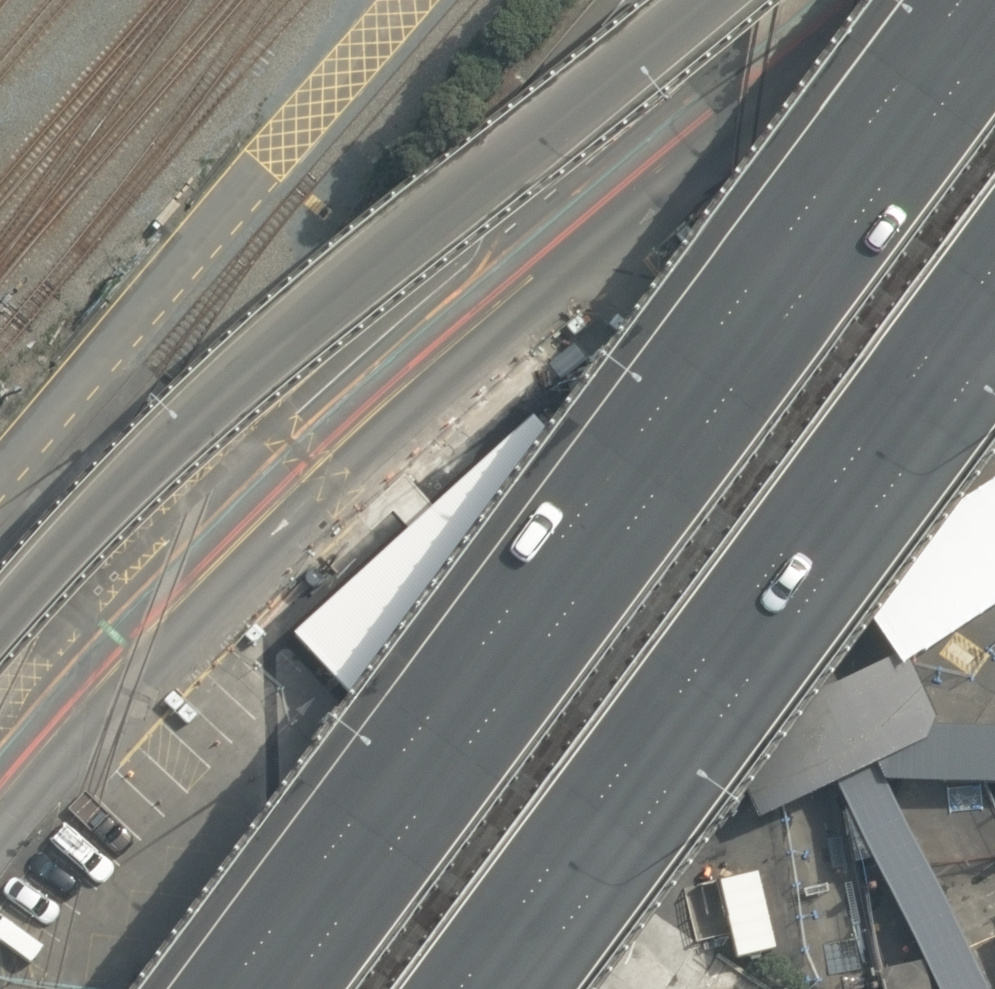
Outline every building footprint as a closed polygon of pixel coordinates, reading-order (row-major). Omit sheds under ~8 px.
[(984,255),(994,271),(994,248),(984,255)] [(890,661),(907,655),(926,690),(982,594),(994,585),(994,529),(945,562),(890,661)] [(934,728),(938,713),(926,690),(907,655),(890,661),(820,689),(749,793),(758,819),(834,785),(929,988),(982,988),(882,780),(873,766),(902,749),(934,728)] [(934,728),(902,749),(873,766),(882,780),(983,783),(994,784),(994,730),(934,728)]
